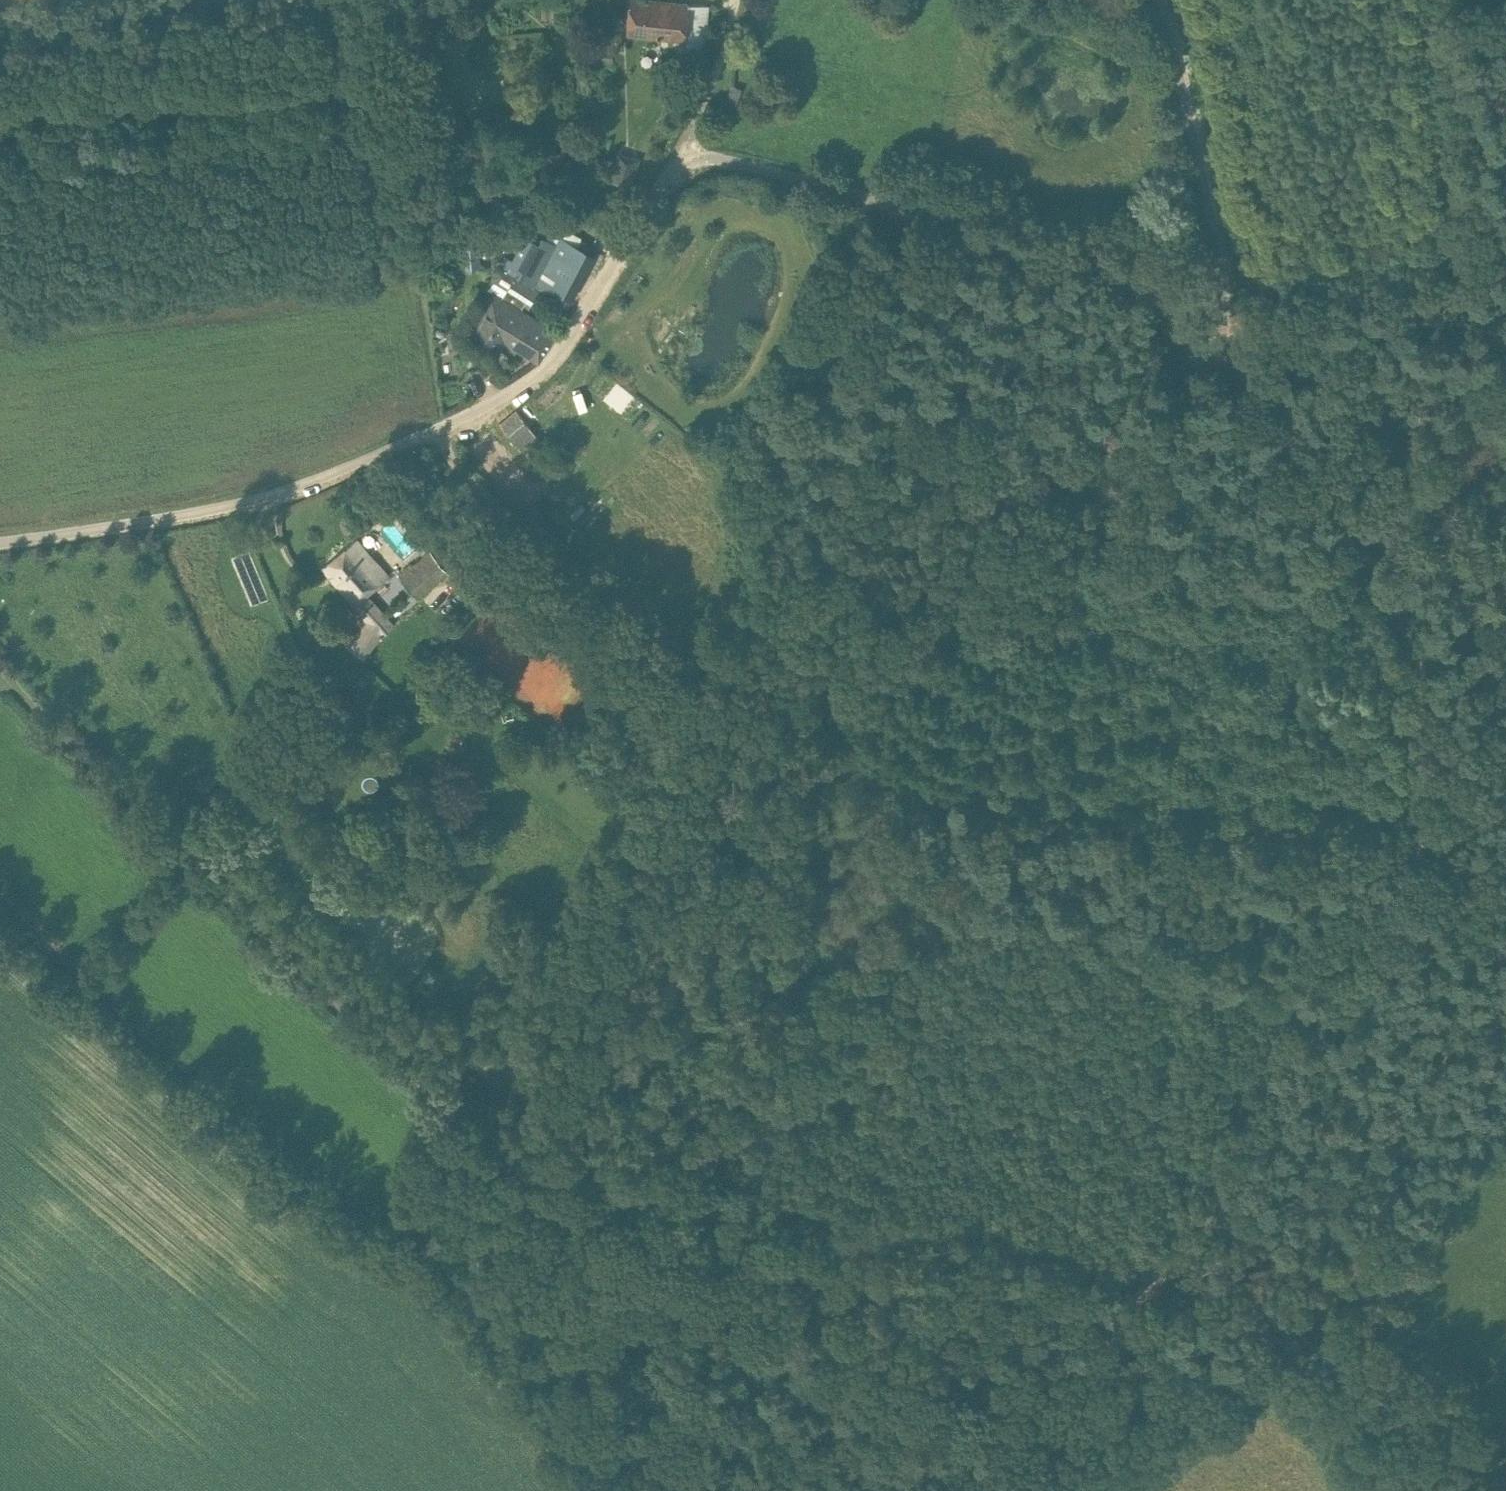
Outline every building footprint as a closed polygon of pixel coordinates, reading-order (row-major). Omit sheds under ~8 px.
[(689,3),(659,0),(631,0),(627,34),(685,39),(684,57),(697,58),(698,49),(705,49),(709,5),(689,3)] [(641,158),(622,152),(618,151),(608,180),(632,187),(641,158)] [(590,252),(593,245),(582,239),(579,246),(561,236),(557,244),(543,236),(539,243),(527,236),(509,270),(517,274),(502,297),(494,292),(469,332),(498,349),(501,343),(506,346),(508,343),(512,345),(510,348),(515,351),(518,347),(539,360),(558,330),(521,308),(524,303),(529,306),(540,289),(550,294),(553,288),(571,297),(593,254),(590,252)] [(481,246),(459,247),(460,267),(482,265),(481,246)] [(538,435),(516,410),(502,421),(502,424),(511,435),(523,448),(538,435)] [(387,576),(370,555),(357,539),(323,567),(368,621),(349,645),(366,658),(391,621),(367,592),(387,576)] [(418,596),(446,571),(429,551),(401,575),(418,596)]
